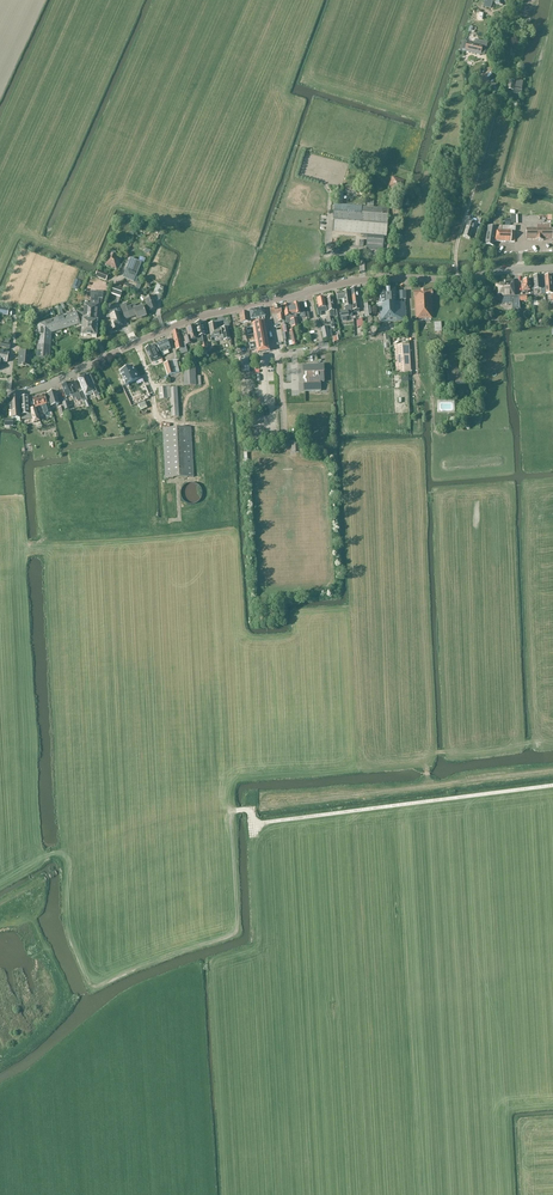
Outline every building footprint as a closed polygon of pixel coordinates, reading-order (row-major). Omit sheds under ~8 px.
[(480,56),(483,46),(467,42),(465,52),(480,56)] [(521,89),(523,82),(517,81),(516,84),(514,84),(515,82),(509,81),(507,90),(513,91),(513,90),(514,90),(514,93),(521,95),(521,89)] [(390,176),(390,186),(395,186),(395,183),(402,183),(402,177),(390,176)] [(362,207),(343,205),(344,193),(338,192),(337,205),(335,205),(335,210),(334,210),(332,232),(363,234),(363,238),(367,239),(366,249),(383,251),(384,244),(385,244),(386,236),(388,209),(373,208),(373,202),(368,202),(369,199),(366,199),(366,203),(368,204),(368,207),(362,207)] [(543,240),(552,240),(552,229),(550,229),(550,225),(537,225),(537,229),(526,229),(526,240),(535,240),(535,241),(543,241),(543,240)] [(499,230),(499,226),(498,228),(497,228),(488,227),(485,245),(494,247),(494,242),(496,230),(499,230)] [(496,230),(494,242),(515,242),(515,231),(515,227),(501,226),(501,227),(499,226),(499,230),(496,230)] [(473,229),(466,227),(463,236),(470,239),(473,229)] [(117,270),(121,260),(116,258),(117,256),(110,254),(109,256),(106,257),(107,261),(106,266),(117,270)] [(134,282),(141,263),(144,264),(145,260),(140,258),(139,262),(131,259),(123,278),(134,282)] [(106,281),(108,275),(98,271),(96,277),(106,281)] [(534,290),(541,289),(540,276),(533,276),(533,280),(531,280),(531,290),(534,290)] [(527,292),(530,291),(529,280),(523,281),(523,283),(521,283),(522,292),(522,293),(528,293),(527,292)] [(505,283),(496,284),(496,295),(498,296),(502,296),(503,304),(512,304),(513,309),(519,309),(519,297),(514,297),(513,281),(504,281),(505,283)] [(154,302),(157,301),(161,299),(161,294),(164,288),(157,285),(154,292),(156,296),(145,299),(149,311),(157,309),(154,302)] [(114,286),(111,295),(120,298),(123,289),(114,286)] [(359,310),(360,310),(357,289),(351,290),(353,310),(354,310),(354,313),(360,312),(359,310)] [(399,300),(395,300),(395,290),(380,291),(381,305),(377,305),(379,311),(380,323),(407,322),(405,303),(405,300),(406,300),(406,292),(399,292),(399,300)] [(351,306),(352,306),(350,291),(342,292),(337,293),(337,301),(344,300),(344,307),(345,311),(340,312),(341,318),(350,317),(353,316),(353,315),(353,311),(352,311),(351,306)] [(99,305),(98,305),(99,299),(102,299),(103,293),(91,292),(90,304),(88,304),(85,304),(84,304),(84,308),(83,313),(78,313),(78,312),(39,323),(37,358),(50,359),(52,333),(79,325),(80,326),(82,326),(81,337),(96,338),(98,322),(99,305)] [(415,319),(428,318),(431,318),(432,318),(432,297),(414,298),(415,319)] [(320,298),(318,298),(317,299),(318,306),(316,306),(318,316),(321,316),(321,312),(326,311),(326,307),(324,298),(321,298),(320,298)] [(333,298),(327,299),(329,312),(330,317),(335,316),(333,298)] [(126,304),(120,306),(125,320),(136,316),(137,320),(147,317),(143,306),(136,309),(135,304),(127,307),(126,304)] [(298,304),(291,305),(293,316),(295,327),(298,327),(296,315),(300,314),(301,319),(306,318),(303,307),(299,308),(298,304)] [(291,305),(281,307),(281,313),(284,313),(285,317),(289,317),(290,320),(292,328),(295,327),(293,316),(291,305)] [(280,306),(270,308),(271,316),(277,315),(278,316),(278,322),(284,321),(283,315),(281,315),(281,313),(281,307),(280,306)] [(8,316),(9,309),(0,308),(0,315),(8,316)] [(262,309),(249,312),(251,320),(259,319),(263,318),(265,318),(264,311),(264,310),(263,310),(262,309)] [(249,312),(239,314),(241,323),(244,323),(245,328),(247,327),(247,324),(250,324),(251,324),(250,320),(251,320),(249,312)] [(112,321),(109,322),(111,331),(118,329),(118,327),(122,326),(118,313),(111,316),(110,316),(112,321)] [(253,328),(246,329),(247,332),(254,331),(254,332),(247,333),(248,336),(254,335),(256,343),(249,344),(250,347),(256,346),(256,347),(250,348),(250,351),(257,350),(258,353),(270,351),(265,323),(263,323),(263,318),(259,319),(260,323),(252,324),(253,328)] [(202,336),(205,336),(202,323),(196,324),(199,344),(203,343),(202,336)] [(211,338),(222,336),(220,328),(217,329),(216,323),(208,324),(211,338)] [(192,341),(198,339),(195,327),(187,329),(189,337),(185,338),(186,345),(193,344),(192,341)] [(221,328),(224,340),(230,339),(227,327),(221,328)] [(323,339),(329,338),(327,327),(321,329),(323,339)] [(185,342),(181,343),(178,330),(172,332),(176,350),(180,350),(181,354),(187,353),(185,342)] [(1,338),(0,343),(1,343),(0,347),(9,349),(10,345),(4,344),(5,339),(1,338)] [(166,340),(156,344),(157,345),(160,353),(161,353),(163,357),(169,354),(168,350),(171,349),(166,340)] [(155,345),(145,349),(151,362),(161,357),(155,345)] [(395,347),(396,375),(411,374),(409,346),(402,347),(395,347)] [(9,353),(0,351),(0,367),(1,362),(7,363),(7,359),(9,353)] [(32,361),(33,355),(31,354),(20,353),(19,366),(22,366),(22,367),(23,367),(23,366),(30,366),(30,361),(32,361)] [(249,372),(249,357),(241,357),(242,372),(249,372)] [(167,376),(179,372),(177,361),(171,362),(164,365),(167,376)] [(305,377),(304,380),(305,380),(305,381),(306,383),(306,385),(304,385),(304,392),(321,391),(320,382),(324,382),(323,365),(303,366),(303,373),(305,373),(305,377)] [(138,380),(132,366),(119,372),(125,386),(138,380)] [(200,376),(196,377),(195,367),(183,368),(184,386),(196,386),(201,385),(200,376)] [(94,397),(99,395),(91,374),(89,375),(78,380),(82,388),(82,389),(80,389),(81,391),(79,392),(79,393),(79,392),(83,400),(84,400),(88,409),(90,408),(86,399),(87,399),(86,398),(86,396),(93,393),(94,397)] [(77,393),(76,389),(73,381),(70,383),(62,386),(66,397),(71,395),(73,399),(76,398),(76,401),(82,399),(83,400),(79,392),(79,393),(78,394),(77,393)] [(59,404),(59,403),(56,391),(47,394),(51,406),(59,404)] [(44,395),(33,398),(35,408),(36,408),(41,406),(42,406),(44,415),(52,413),(49,405),(47,405),(45,398),(44,395)] [(20,422),(20,419),(19,397),(10,398),(11,419),(16,419),(16,422),(20,422)] [(21,415),(29,414),(28,397),(20,397),(21,415)] [(302,399),(303,414),(331,414),(331,405),(309,405),(309,399),(302,399)] [(206,453),(195,453),(195,460),(196,460),(196,464),(195,464),(196,471),(206,471),(206,453)] [(174,455),(165,455),(166,469),(175,469),(174,455)] [(201,496),(202,494),(202,492),(201,491),(200,489),(199,487),(198,486),(196,485),(194,484),(192,484),(190,484),(188,484),(186,485),(185,486),(183,487),(182,489),(181,491),(181,493),(181,495),(181,497),(182,499),(183,500),(184,502),(186,503),(188,504),(189,504),(191,504),(193,504),(195,504),(197,503),(199,501),(200,500),(201,498),(201,496)]
